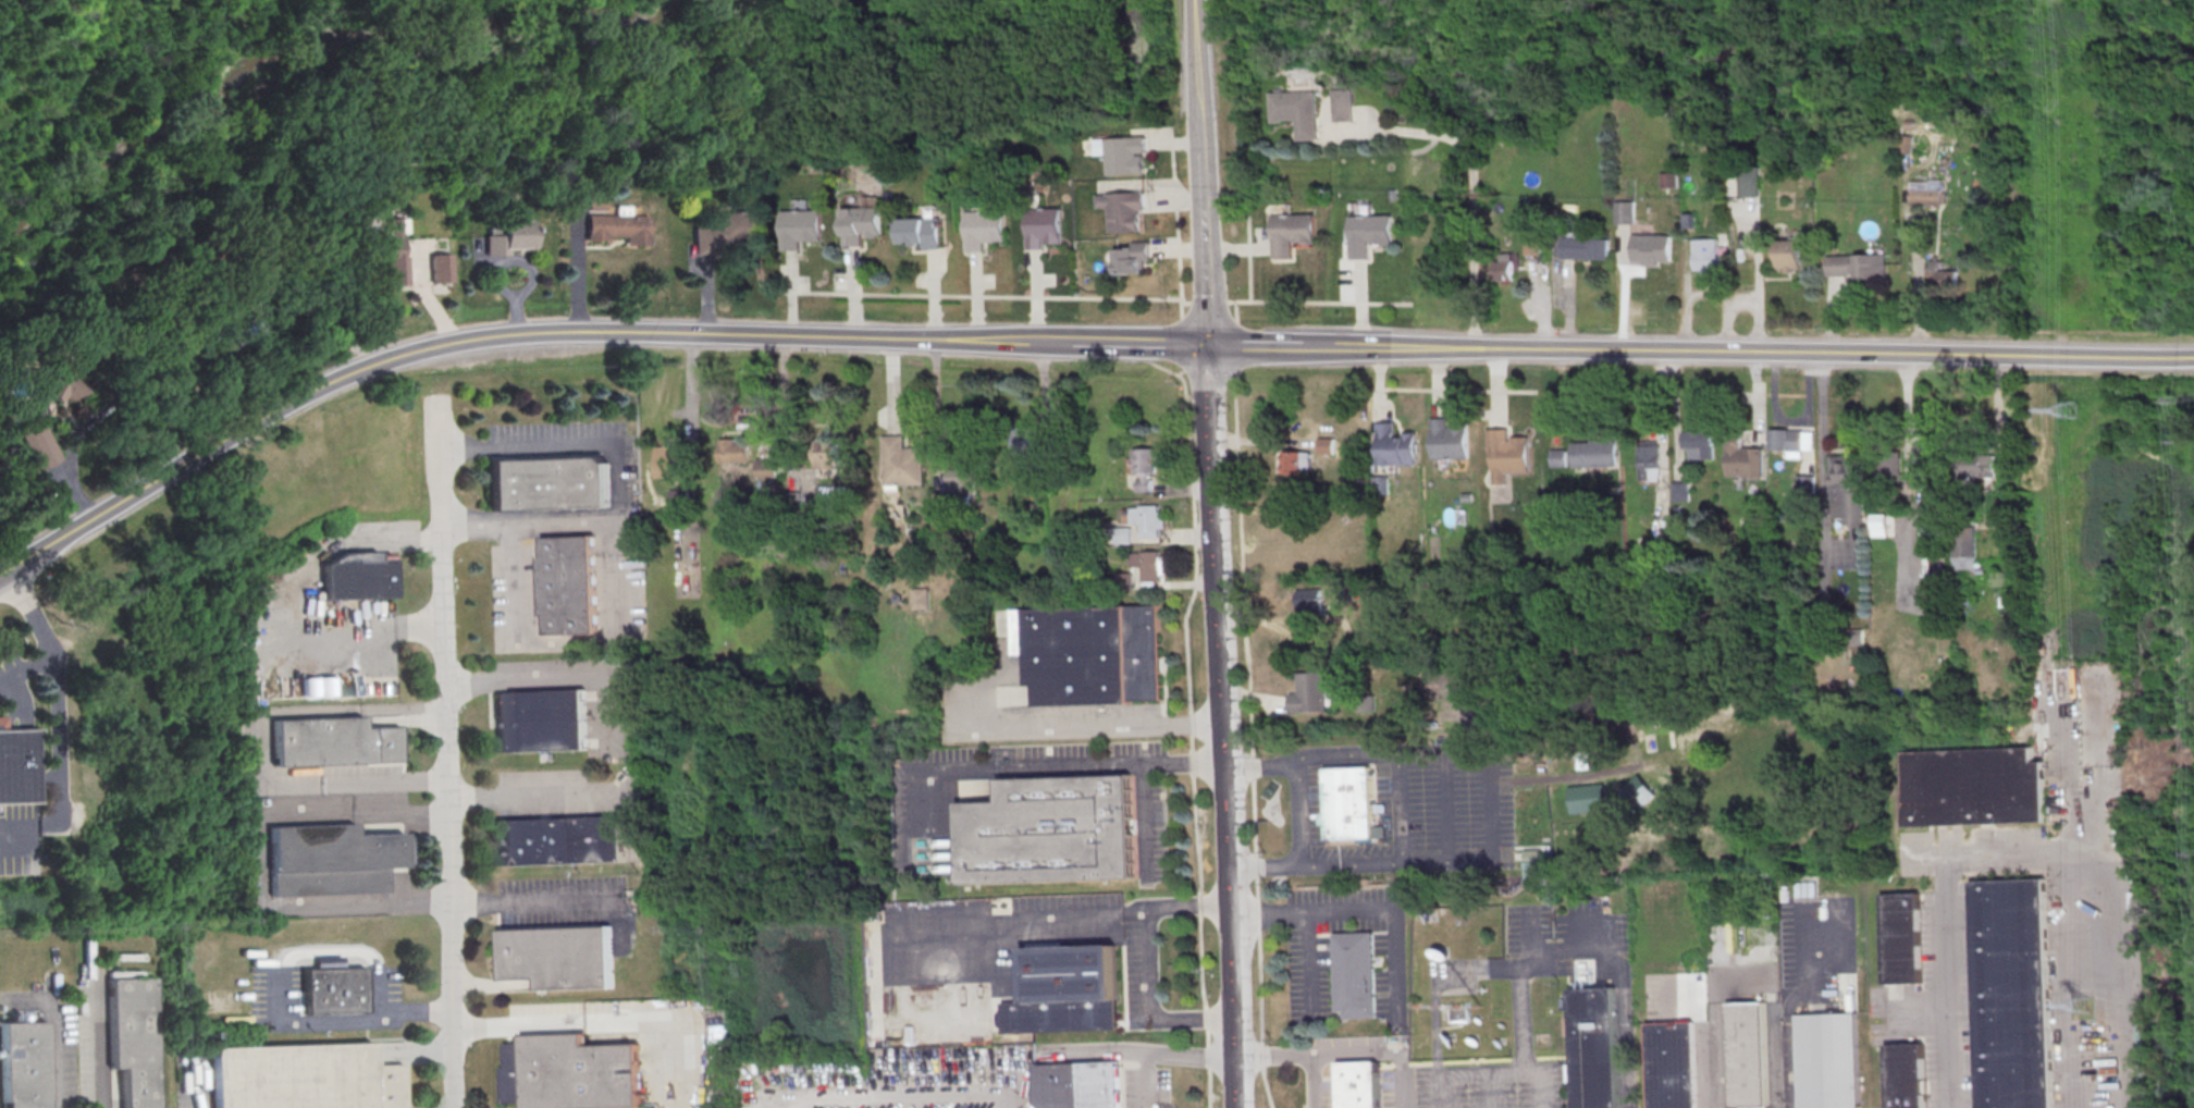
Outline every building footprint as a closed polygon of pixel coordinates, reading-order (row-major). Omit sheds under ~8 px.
[(1334,91),(1353,91),(1354,122),(1334,123),(1334,91)] [(1272,95),(1316,93),(1318,133),(1318,140),(1298,140),(1297,121),(1283,121),(1283,123),(1273,124),(1272,95)] [(1107,139),(1109,176),(1146,174),(1145,157),(1139,157),(1139,155),(1149,153),(1148,137),(1107,139)] [(1740,168),(1761,168),(1760,198),(1740,197),(1740,168)] [(1909,204),(1943,204),(1943,181),(1909,181),(1909,204)] [(1109,194),(1110,196),(1098,196),(1099,209),(1110,208),(1111,233),(1142,232),(1141,211),(1147,211),(1147,193),(1109,194)] [(586,199),(604,199),(604,212),(586,212),(586,199)] [(1616,202),(1636,202),(1636,225),(1616,225),(1616,202)] [(845,209),(884,208),(884,238),(863,238),(863,249),(845,249),(845,209)] [(1028,210),(1063,209),(1064,245),(1048,246),(1048,241),(1045,241),(1045,250),(1030,250),(1028,210)] [(712,213),(760,210),(762,245),(732,246),(732,243),(718,243),(718,254),(704,255),(693,255),(692,229),(713,226),(712,213)] [(785,212),(824,211),(824,242),(803,242),(803,253),(785,253),(785,212)] [(967,212),(1007,212),(1007,242),(986,243),(986,253),(967,253),(967,212)] [(1272,217),(1315,214),(1315,238),(1309,238),(1310,243),(1293,244),(1293,242),(1291,242),(1292,259),(1273,259),(1272,217)] [(1349,218),(1392,216),(1393,246),(1381,247),(1381,245),(1370,245),(1370,243),(1369,243),(1369,260),(1351,261),(1349,218)] [(586,217),(648,217),(648,247),(624,247),(624,238),(606,237),(606,241),(586,241),(586,227),(586,217)] [(900,220),(942,218),(942,250),(926,250),(926,243),(901,244),(900,220)] [(357,235),(385,234),(385,219),(405,219),(406,234),(398,234),(400,257),(405,258),(406,286),(386,287),(385,267),(358,269),(357,235)] [(497,221),(523,221),(523,222),(533,222),(534,250),(506,251),(506,256),(484,257),(483,236),(498,236),(497,221)] [(1526,254),(1537,254),(1537,235),(1526,235),(1526,254)] [(1634,235),(1673,236),(1672,262),(1660,262),(1660,267),(1644,267),(1644,262),(1632,262),(1634,235)] [(1562,238),(1610,239),(1610,260),(1562,259),(1562,238)] [(1693,241),(1717,239),(1718,270),(1694,271),(1693,241)] [(1777,241),(1800,239),(1802,270),(1778,271),(1777,241)] [(1135,243),(1151,243),(1151,261),(1146,262),(1147,270),(1144,270),(1144,273),(1118,274),(1117,250),(1130,250),(1130,248),(1135,248),(1135,243)] [(1495,262),(1502,262),(1501,255),(1513,254),(1514,281),(1495,281),(1495,262)] [(448,255),(451,283),(429,285),(428,256),(448,255)] [(1828,258),(1886,255),(1887,279),(1857,280),(1857,275),(1828,276),(1828,258)] [(1958,286),(1958,270),(1944,270),(1944,261),(1930,261),(1930,286),(1958,286)] [(75,368),(71,376),(85,382),(77,397),(62,391),(57,403),(37,394),(53,357),(75,368)] [(15,429),(38,417),(61,460),(38,472),(15,429)] [(1432,419),(1433,460),(1469,459),(1468,423),(1451,424),(1451,428),(1449,428),(1449,419),(1432,419)] [(1381,426),(1382,467),(1418,465),(1416,430),(1400,430),(1400,434),(1396,434),(1396,424),(1381,426)] [(1014,429),(1040,428),(1041,452),(1039,452),(1039,461),(1015,463),(1014,429)] [(1488,430),(1489,452),(1493,452),(1494,484),(1507,484),(1506,475),(1530,473),(1528,438),(1512,439),(1512,442),(1509,442),(1508,430),(1488,430)] [(1771,430),(1803,430),(1803,452),(1771,452),(1771,430)] [(1684,432),(1714,431),(1714,460),(1690,460),(1690,450),(1684,450),(1684,432)] [(1728,434),(1728,478),(1764,478),(1764,448),(1757,448),(1742,450),(1742,434),(1728,434)] [(842,436),(816,436),(816,469),(842,469),(842,436)] [(885,438),(886,487),(925,485),(925,448),(905,450),(905,436),(895,436),(885,438)] [(1337,438),(1321,438),(1321,454),(1337,454),(1337,438)] [(719,441),(736,440),(736,444),(750,443),(750,464),(720,465),(719,441)] [(1571,444),(1573,468),(1617,467),(1616,441),(1591,441),(1591,443),(1571,444)] [(657,447),(658,478),(679,478),(679,463),(687,461),(687,447),(679,448),(679,445),(666,445),(666,447),(657,447)] [(1639,447),(1661,446),(1662,469),(1649,470),(1649,481),(1639,481),(1639,447)] [(1135,450),(1157,448),(1158,473),(1153,473),(1154,493),(1137,493),(1137,481),(1143,481),(1143,475),(1136,475),(1135,450)] [(1551,451),(1567,451),(1567,468),(1551,468),(1551,451)] [(1279,474),(1315,474),(1315,452),(1279,452),(1279,474)] [(1875,458),(1876,487),(1911,485),(1911,475),(1902,475),(1902,452),(1884,453),(1884,458),(1875,458)] [(1843,524),(1865,524),(1864,455),(1831,456),(1832,520),(1843,520),(1843,524)] [(485,459),(488,510),(609,507),(608,464),(602,456),(485,459)] [(1995,457),(1964,457),(1964,477),(1995,477),(1995,457)] [(974,459),(975,496),(949,496),(948,471),(960,471),(960,459),(974,459)] [(756,461),(777,460),(778,481),(757,482),(756,461)] [(1389,493),(1389,476),(1376,476),(1376,493),(1389,493)] [(1798,477),(1807,477),(1815,477),(1815,494),(1798,493),(1798,477)] [(1673,483),(1689,483),(1689,504),(1674,504),(1673,483)] [(670,491),(689,490),(690,510),(671,512),(670,491)] [(1142,507),(1160,506),(1161,539),(1143,539),(1142,507)] [(1871,537),(1887,537),(1887,514),(1871,514),(1871,537)] [(1921,546),(1941,546),(1941,515),(1921,515),(1921,546)] [(1953,573),(1975,573),(1975,524),(1953,524),(1953,573)] [(1118,529),(1133,529),(1133,544),(1118,545),(1118,529)] [(543,537),(593,535),(597,632),(546,635),(545,616),(543,616),(541,556),(543,556),(543,537)] [(322,564),(323,601),(393,599),(392,558),(377,559),(377,551),(342,552),(322,564)] [(1143,552),(1161,551),(1162,583),(1144,583),(1143,552)] [(1117,575),(1134,574),(1134,590),(1118,591),(1117,575)] [(1300,615),(1324,614),(1323,588),(1299,589),(1300,615)] [(914,590),(930,589),(932,610),(915,611),(914,590)] [(1012,612),(1159,606),(1161,701),(1132,702),(1132,704),(1036,707),(1036,687),(1030,687),(1028,655),(1014,655),(1012,612)] [(1848,630),(1864,629),(1864,645),(1848,645),(1848,630)] [(1298,674),(1326,674),(1327,712),(1291,713),(1291,694),(1299,694),(1298,674)] [(586,690),(496,692),(498,752),(588,750),(586,690)] [(1355,697),(1375,697),(1376,712),(1356,712),(1355,697)] [(400,762),(274,766),(272,719),(361,716),(361,728),(399,726),(400,762)] [(39,802),(0,804),(0,730),(37,729),(39,802)] [(2032,747),(1901,752),(1903,826),(2045,821),(2043,761),(2033,762),(2032,747)] [(1326,770),(1370,767),(1373,839),(1328,841),(1326,770)] [(1132,774),(998,778),(999,802),(958,803),(961,885),(1135,878),(1132,774)] [(1607,786),(1574,788),(1575,810),(1608,809),(1607,786)] [(624,815),(498,820),(501,865),(626,861),(624,815)] [(271,827),(354,823),(355,835),(404,833),(405,867),(386,869),(386,891),(273,897),(271,827)] [(1971,882),(1979,1107),(2054,1107),(2046,878),(1971,882)] [(1919,892),(1882,894),(1885,984),(1922,982),(1919,892)] [(612,927),(502,931),(503,980),(539,978),(539,989),(613,987),(612,927)] [(1333,935),(1372,934),(1376,1019),(1345,1020),(1345,1012),(1336,1013),(1333,935)] [(1023,947),(1114,944),(1118,1029),(1003,1033),(1002,1002),(1025,1001),(1023,947)] [(365,968),(306,970),(307,1014),(366,1012),(365,968)] [(152,976),(156,1107),(123,1107),(121,1068),(109,1069),(106,977),(152,976)] [(1614,989),(1618,1107),(1573,1107),(1568,990),(1614,989)] [(1765,1001),(1769,1107),(1731,1107),(1727,1002),(1765,1001)] [(1468,1010),(1451,1010),(1451,1023),(1468,1023),(1468,1010)] [(1797,1014),(1800,1107),(1861,1107),(1858,1012),(1797,1014)] [(45,1021),(47,1107),(2,1107),(0,1054),(0,1022),(45,1021)] [(1692,1022),(1695,1107),(1647,1107),(1644,1023),(1692,1022)] [(642,1106),(564,1107),(526,1107),(526,1103),(503,1104),(502,1068),(506,1068),(505,1043),(523,1043),(523,1034),(586,1032),(586,1045),(640,1044),(642,1106)] [(405,1063),(406,1107),(215,1107),(213,1054),(213,1048),(372,1043),(372,1064),(405,1063)] [(1887,1044),(1889,1107),(1926,1107),(1924,1043),(1887,1044)] [(1338,1062),(1339,1107),(1381,1107),(1379,1061),(1338,1062)] [(1036,1064),(1038,1107),(1121,1107),(1120,1062),(1036,1064)]
